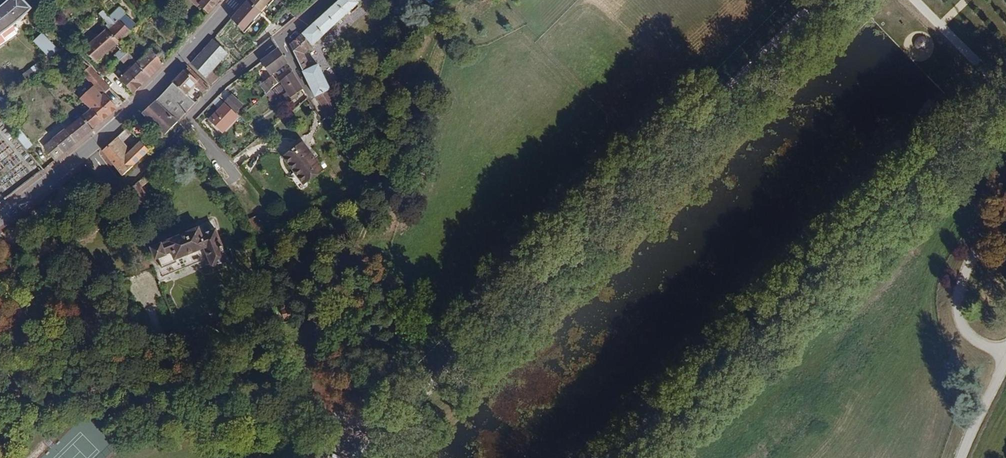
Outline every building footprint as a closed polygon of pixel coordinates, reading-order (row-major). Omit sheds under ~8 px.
[(2,34),(14,24),(32,9),(24,0),(8,0),(6,2),(0,6),(0,35),(2,34)] [(208,14),(220,0),(194,0),(208,14)] [(233,18),(245,29),(263,11),(251,0),(249,0),(233,18)] [(263,11),(273,0),(251,0),(263,11)] [(294,0),(288,0),(284,4),(296,18),(303,11),(295,1),(294,0)] [(355,0),(340,0),(290,45),(315,97),(319,102),(331,97),(328,90),(330,89),(318,65),(311,68),(303,53),(358,3),(355,0)] [(109,17),(116,26),(108,31),(120,42),(131,31),(119,20),(124,14),(126,13),(120,6),(109,17)] [(99,13),(105,21),(109,17),(103,10),(99,13)] [(124,14),(119,20),(131,31),(136,25),(124,14)] [(109,17),(105,21),(107,24),(104,27),(106,29),(108,31),(116,26),(109,17)] [(14,24),(2,34),(0,35),(0,45),(17,34),(18,28),(14,24)] [(83,50),(96,63),(116,45),(120,42),(108,31),(106,29),(83,50)] [(854,44),(861,36),(856,31),(849,38),(854,44)] [(41,35),(33,43),(50,60),(58,51),(41,35)] [(190,64),(206,78),(212,71),(228,54),(213,39),(190,64)] [(136,63),(150,77),(164,62),(170,57),(156,45),(151,49),(136,63)] [(113,56),(118,61),(120,59),(128,52),(124,47),(120,50),(113,56)] [(262,61),(271,74),(286,63),(277,50),(262,61)] [(117,78),(133,93),(150,77),(136,63),(128,52),(120,59),(124,64),(127,61),(132,67),(128,71),(126,73),(124,72),(117,78)] [(82,73),(101,96),(89,108),(90,109),(103,121),(117,108),(103,94),(110,88),(90,66),(85,62),(82,65),(86,69),(82,73)] [(28,77),(40,71),(37,65),(25,71),(28,77)] [(174,82),(186,94),(194,85),(203,93),(209,87),(188,67),(174,82)] [(290,68),(275,79),(278,84),(281,82),(292,72),(290,68)] [(212,71),(206,78),(212,84),(219,78),(212,71)] [(281,82),(287,92),(280,96),(285,104),(298,96),(297,93),(303,89),(292,72),(281,82)] [(260,84),(266,94),(271,90),(278,84),(275,79),(272,75),(260,84)] [(40,82),(34,87),(36,90),(39,88),(43,93),(47,90),(40,82)] [(266,94),(272,101),(277,97),(271,90),(266,94)] [(225,102),(236,112),(243,105),(232,95),(225,102)] [(142,113),(153,123),(148,129),(160,140),(177,122),(155,101),(142,113)] [(933,103),(922,114),(927,120),(932,115),(935,118),(940,113),(937,111),(939,109),(933,103)] [(209,120),(222,133),(238,116),(225,104),(209,120)] [(44,147),(55,160),(76,143),(103,121),(90,109),(65,130),(44,147)] [(238,116),(222,133),(224,134),(240,118),(238,116)] [(20,129),(14,134),(27,150),(33,145),(20,129)] [(103,151),(123,176),(150,150),(140,141),(130,150),(119,135),(103,151)] [(284,158),(296,174),(294,176),(293,177),(293,179),(299,188),(300,190),(302,190),(304,188),(306,187),(307,186),(306,184),(305,183),(323,170),(303,143),(284,158)] [(129,189),(138,206),(145,202),(148,207),(153,204),(142,186),(147,181),(144,176),(139,181),(129,189)] [(258,215),(249,219),(255,236),(264,232),(260,222),(261,222),(258,215)] [(151,247),(155,259),(157,258),(161,268),(176,262),(175,260),(204,248),(212,267),(228,261),(213,221),(198,227),(199,228),(167,240),(167,242),(161,244),(161,243),(151,247)] [(283,315),(284,322),(301,318),(298,311),(283,315)]
